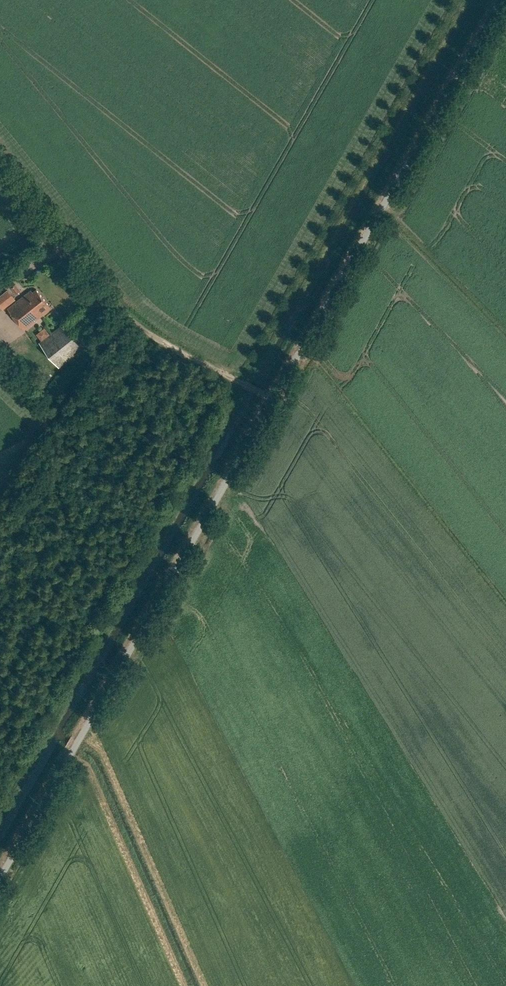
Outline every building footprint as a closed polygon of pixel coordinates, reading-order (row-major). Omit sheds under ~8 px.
[(16,295),(21,291),(16,284),(11,288),(16,295)] [(0,296),(0,304),(3,308),(15,298),(8,289),(0,296)] [(31,290),(6,309),(24,331),(51,309),(36,289),(32,292),(31,290)] [(42,342),(39,345),(58,369),(83,349),(64,325),(50,336),(42,342)] [(45,329),(37,336),(42,342),(50,336),(45,329)]
